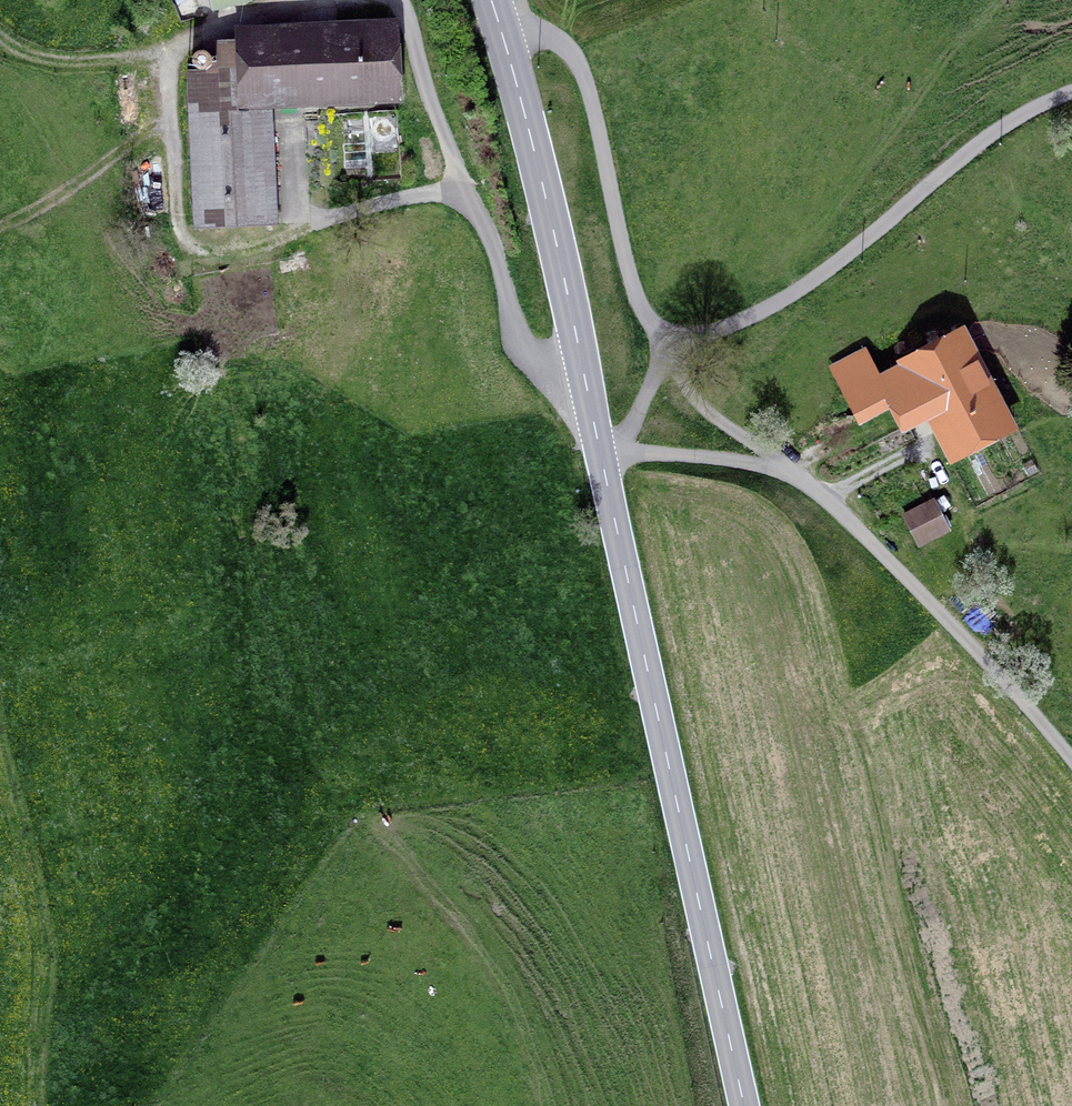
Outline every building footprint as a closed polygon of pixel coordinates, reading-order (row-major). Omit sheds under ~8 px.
[(191,113),(196,225),(275,221),(269,96),(392,91),(389,21),(338,24),(339,35),(237,39),(238,70),(197,71),(199,112),(191,113)] [(866,352),(836,368),(864,419),(894,403),(906,424),(847,456),(854,471),(914,438),(907,426),(936,410),(958,451),(1003,427),(956,338),(879,378),(866,352)] [(1068,391),(1071,389),(1071,370),(1060,376),(1068,391)] [(904,515),(919,545),(949,529),(933,500),(904,515)]
